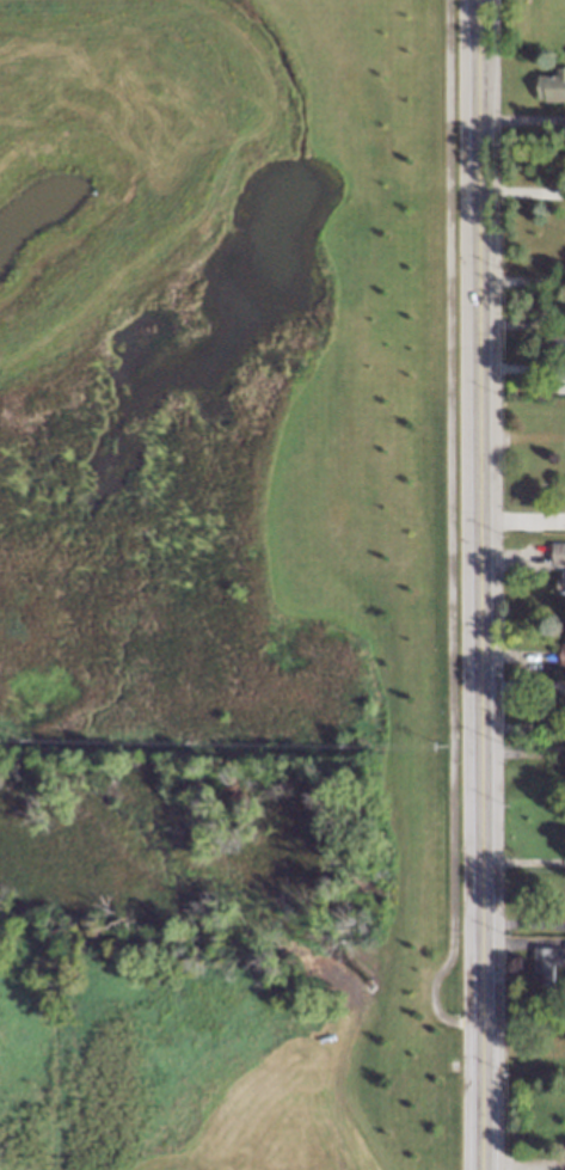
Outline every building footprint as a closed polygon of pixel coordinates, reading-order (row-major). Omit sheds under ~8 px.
[(538,101),(564,101),(564,67),(557,67),(557,75),(538,75),(538,101)] [(551,543),(551,564),(558,564),(558,595),(564,595),(564,543),(551,543)] [(534,947),(534,983),(552,984),(553,967),(564,967),(564,948),(534,947)]
